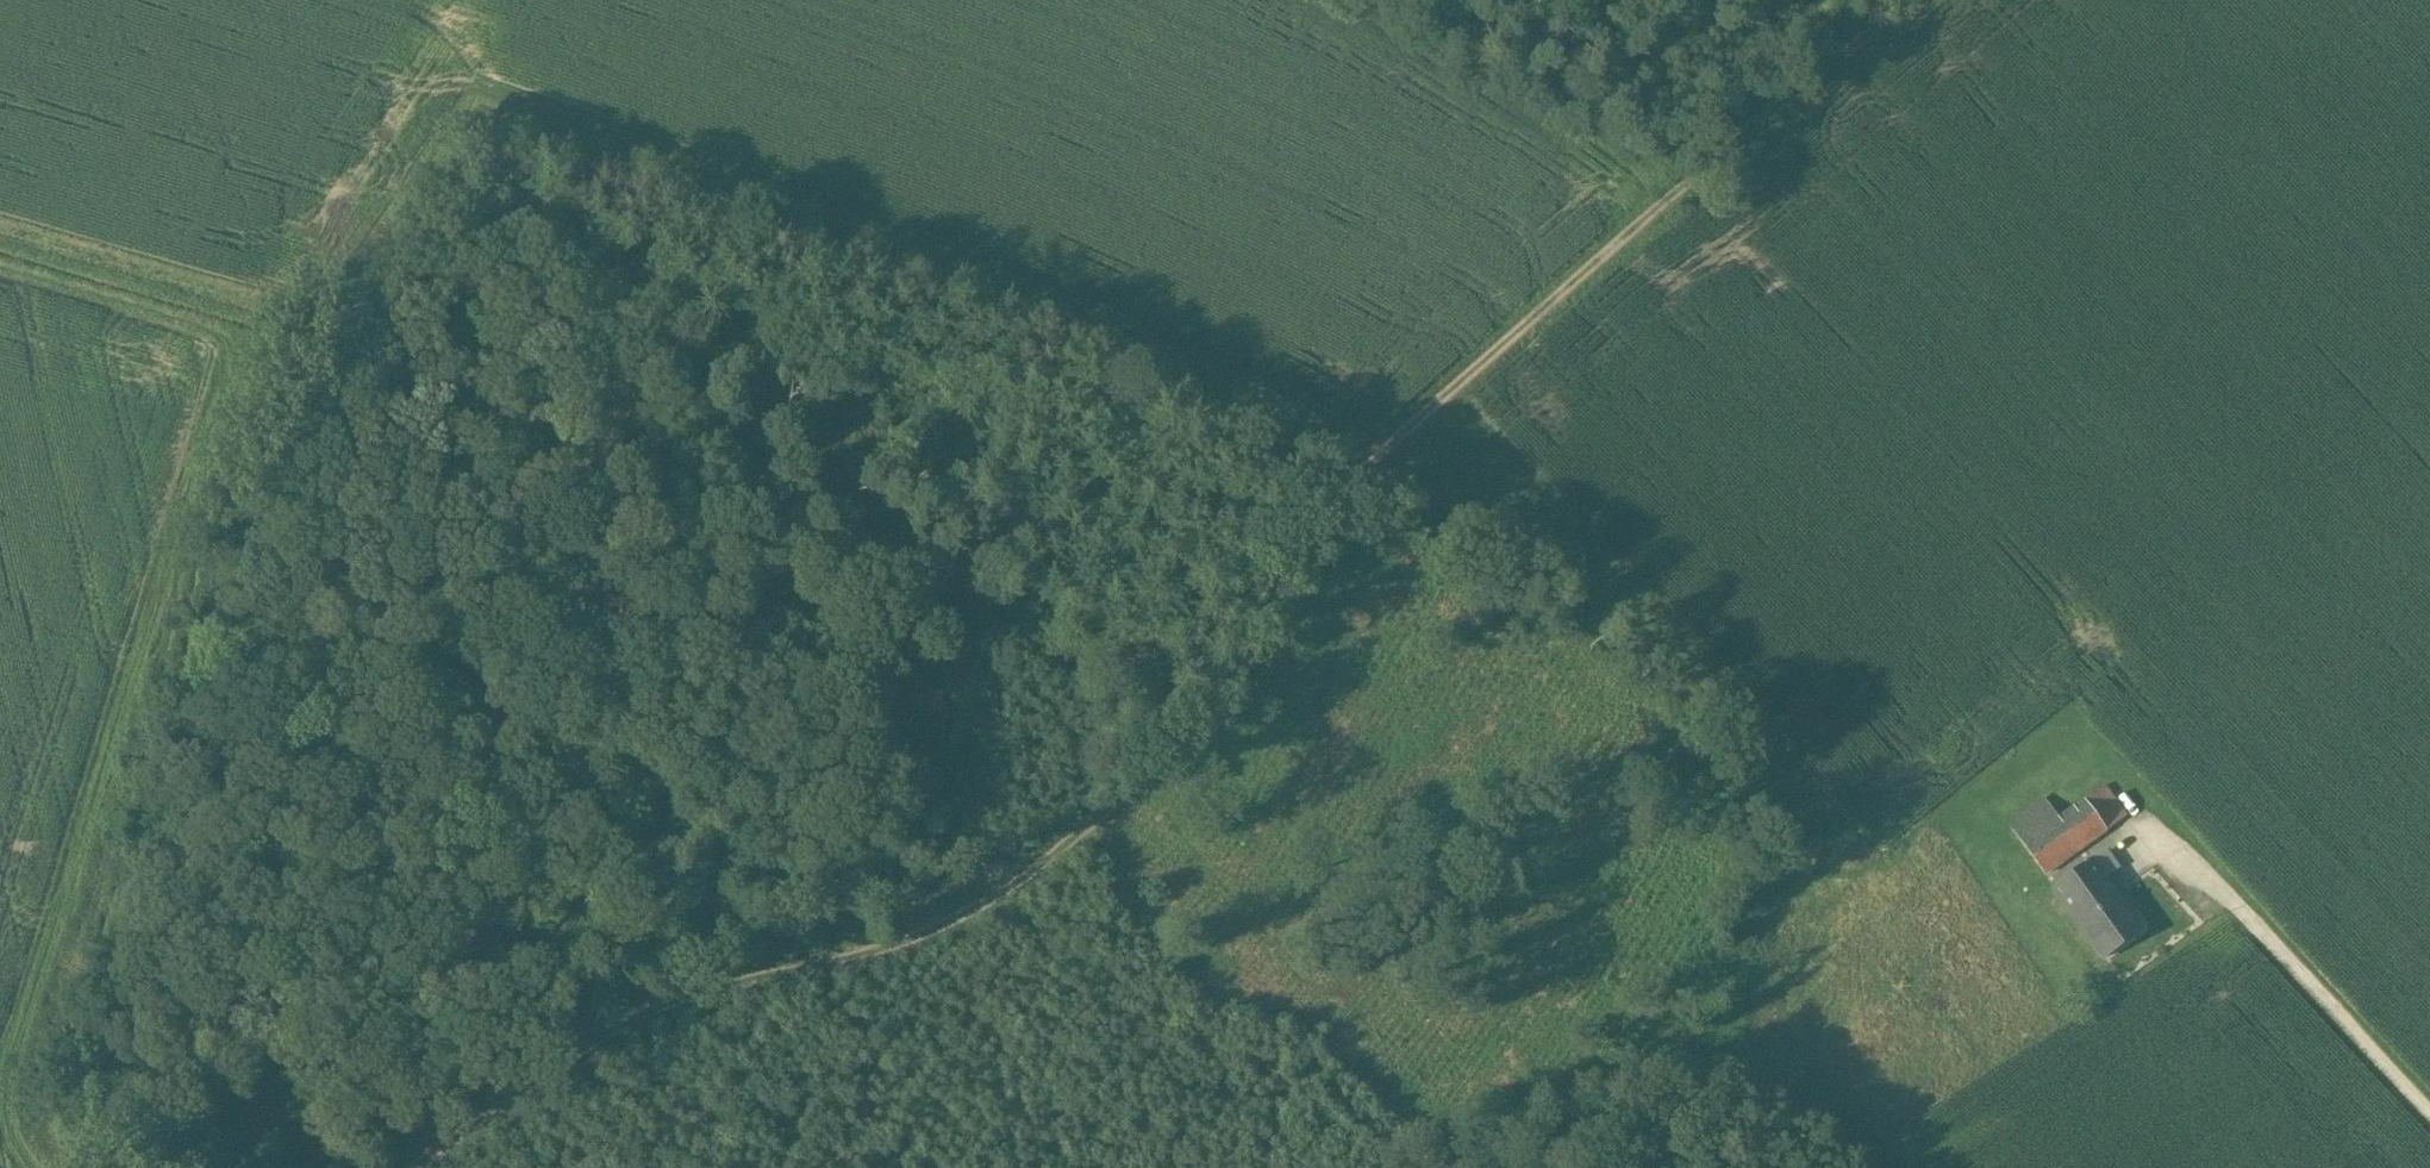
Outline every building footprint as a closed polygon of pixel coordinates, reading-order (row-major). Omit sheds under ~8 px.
[(2104,787),(2058,819),(2044,799),(2009,825),(2045,875),(2126,817),(2104,787)] [(2142,932),(2091,861),(2054,888),(2105,959),(2142,932)]
